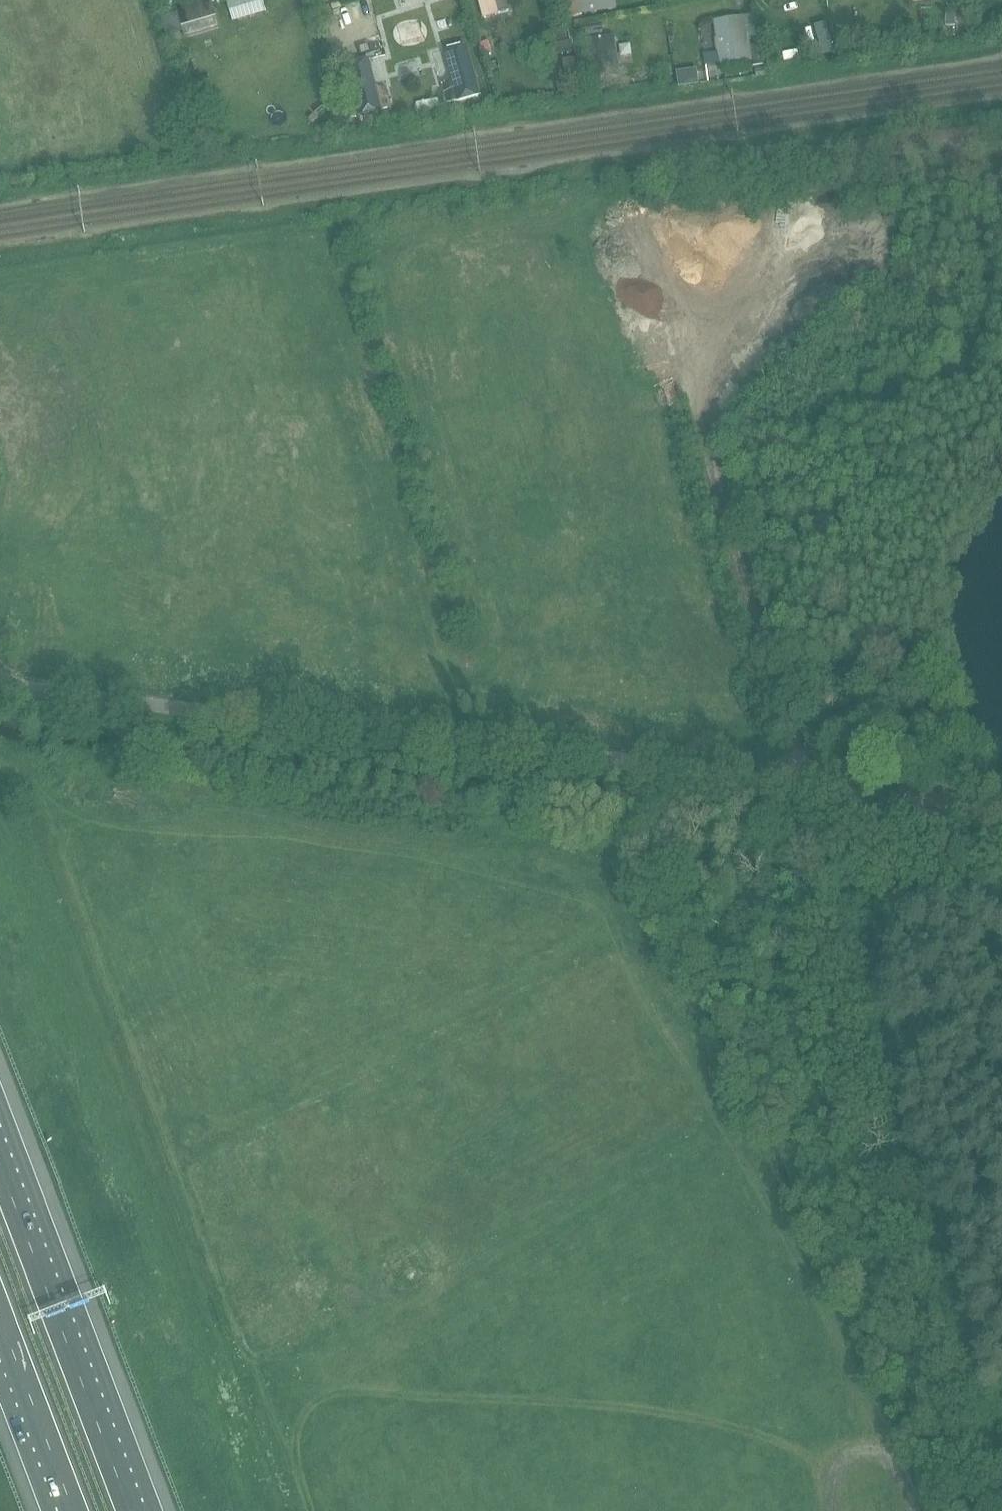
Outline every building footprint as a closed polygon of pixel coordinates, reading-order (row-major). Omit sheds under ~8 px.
[(211,7),(219,31),(265,17),(260,0),(234,0),(211,7)] [(480,25),(508,18),(504,0),(474,0),(480,25)] [(567,19),(617,13),(615,0),(565,0),(567,19)] [(914,8),(931,8),(930,0),(913,0),(914,8)] [(702,12),(709,54),(737,49),(730,7),(702,12)] [(462,34),(443,36),(447,88),(466,87),(462,34)] [(345,53),(353,98),(380,93),(377,75),(363,77),(359,50),(345,53)] [(668,60),(669,76),(687,74),(686,59),(668,60)] [(264,124),(287,119),(285,108),(261,113),(264,124)]
